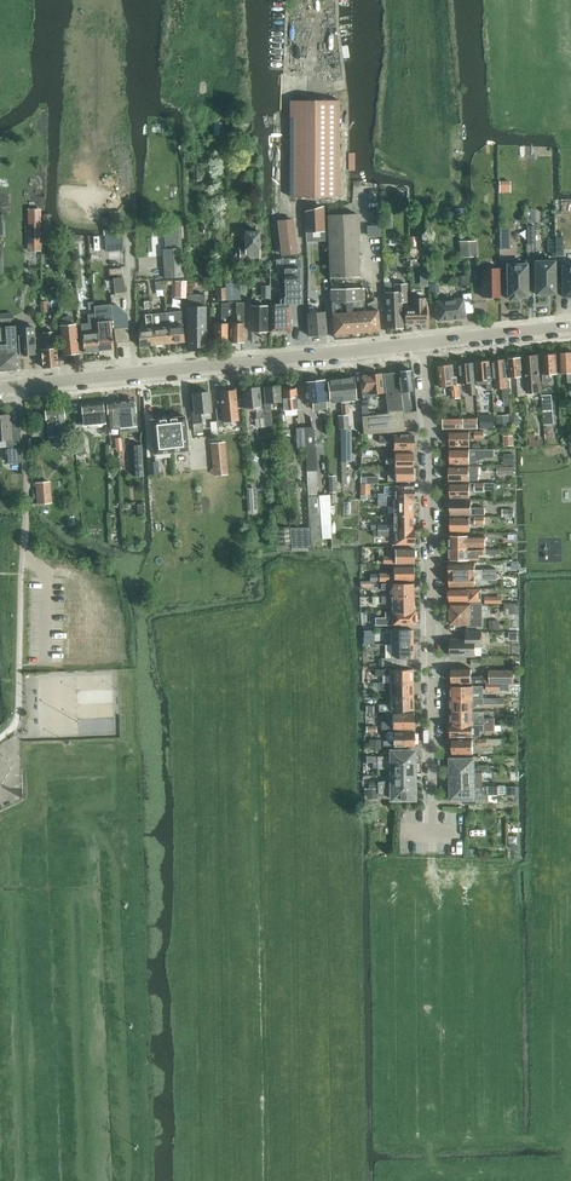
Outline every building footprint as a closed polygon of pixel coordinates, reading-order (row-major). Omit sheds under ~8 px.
[(336,196),(337,99),(289,99),(289,196),(336,196)] [(510,191),(511,181),(501,180),(500,190),(510,191)] [(324,206),(305,211),(306,231),(325,231),(324,206)] [(121,226),(120,211),(109,211),(109,227),(121,226)] [(330,289),(359,288),(355,213),(327,214),(330,289)] [(52,214),(45,214),(43,214),(41,237),(41,243),(50,244),(52,230),(50,230),(52,214)] [(277,220),(281,256),(298,254),(294,218),(277,220)] [(41,250),(41,243),(41,237),(42,223),(28,223),(28,250),(41,250)] [(379,225),(364,225),(365,235),(379,235),(379,225)] [(510,229),(500,229),(501,248),(510,248),(510,229)] [(245,248),(240,248),(240,259),(260,259),(260,249),(260,231),(244,231),(245,248)] [(106,251),(123,248),(122,236),(104,238),(106,251)] [(459,241),(460,257),(476,256),(475,241),(459,241)] [(194,248),(189,244),(185,250),(190,254),(194,248)] [(418,259),(417,246),(409,247),(410,259),(418,259)] [(184,277),(182,248),(162,249),(164,278),(184,277)] [(288,304),(300,303),(299,258),(284,259),(285,302),(270,302),(270,332),(271,331),(271,333),(277,333),(277,331),(290,331),(290,308),(288,308),(288,304)] [(555,260),(535,261),(536,294),(538,294),(540,296),(545,296),(546,294),(555,293),(555,262),(555,260)] [(527,264),(507,264),(508,297),(509,296),(509,300),(518,300),(518,296),(527,296),(527,265),(527,264)] [(562,265),(562,296),(570,296),(570,265),(562,265)] [(499,268),(481,269),(482,297),(500,296),(499,269),(499,268)] [(114,292),(123,291),(122,276),(113,278),(114,292)] [(187,277),(186,286),(186,295),(186,310),(187,346),(205,345),(205,336),(207,334),(207,328),(205,327),(205,306),(204,306),(204,294),(191,294),(191,287),(199,287),(199,277),(196,277),(187,277)] [(186,281),(176,280),(176,295),(186,295),(186,286),(186,281)] [(383,282),(387,328),(402,327),(400,302),(408,302),(407,283),(394,284),(394,290),(390,290),(390,281),(383,282)] [(228,299),(241,299),(241,282),(229,282),(228,299)] [(226,300),(225,287),(216,288),(217,300),(226,300)] [(352,332),(378,330),(377,309),(368,309),(367,287),(359,288),(330,289),(330,299),(333,334),(334,334),(334,337),(352,336),(352,332)] [(123,309),(127,305),(118,298),(115,303),(123,309)] [(425,304),(425,298),(414,298),(414,305),(404,305),(405,325),(427,324),(427,304),(425,304)] [(437,320),(464,317),(462,298),(435,301),(437,320)] [(243,341),(243,302),(235,302),(235,313),(236,313),(236,322),(229,322),(229,342),(243,341)] [(212,322),(212,342),(227,342),(226,303),(221,303),(221,322),(212,322)] [(251,305),(251,330),(266,331),(267,305),(251,305)] [(123,321),(127,316),(117,307),(112,312),(123,321)] [(109,313),(95,314),(95,322),(97,322),(98,331),(96,332),(98,350),(113,348),(111,330),(111,327),(114,327),(112,308),(109,308),(109,313)] [(180,310),(166,312),(167,325),(169,342),(184,341),(180,310)] [(326,335),(324,311),(307,313),(309,336),(326,335)] [(154,344),(169,342),(167,325),(166,312),(150,313),(154,344)] [(13,313),(0,314),(0,324),(14,324),(13,313)] [(154,344),(150,313),(145,314),(146,328),(137,329),(140,346),(154,344)] [(89,324),(81,324),(82,333),(84,352),(98,350),(96,332),(95,322),(95,314),(94,314),(88,314),(89,324)] [(63,325),(60,325),(63,354),(78,352),(75,324),(72,324),(70,323),(68,323),(67,323),(65,324),(63,325)] [(23,327),(18,327),(19,353),(35,352),(33,326),(32,326),(30,324),(25,325),(23,327)] [(18,369),(16,348),(14,325),(0,326),(0,370),(18,369)] [(115,341),(129,340),(128,326),(113,327),(115,341)] [(41,348),(43,366),(58,365),(56,346),(55,347),(53,330),(43,331),(44,348),(41,348)] [(551,373),(560,372),(559,353),(557,353),(556,351),(553,351),(552,353),(545,354),(546,381),(551,381),(551,373)] [(570,382),(570,351),(562,352),(563,372),(569,372),(570,382)] [(540,354),(526,355),(530,392),(543,390),(540,354)] [(519,395),(525,395),(522,357),(509,358),(510,377),(517,376),(519,395)] [(493,360),(495,378),(495,388),(503,388),(503,389),(502,389),(503,398),(510,398),(509,388),(508,388),(506,358),(493,360)] [(491,360),(476,362),(478,384),(487,384),(487,390),(493,389),(491,360)] [(470,395),(476,394),(474,362),(460,363),(462,382),(469,381),(470,395)] [(454,396),(461,395),(460,384),(458,384),(457,376),(455,376),(453,364),(438,366),(440,386),(452,384),(454,396)] [(412,369),(398,370),(398,371),(384,373),(388,412),(369,414),(369,415),(362,416),(361,416),(363,432),(392,431),(405,430),(403,413),(410,412),(408,390),(414,390),(412,369)] [(372,393),(376,392),(383,391),(381,372),(361,374),(362,383),(361,383),(362,390),(361,390),(363,405),(361,405),(362,416),(369,415),(369,414),(367,405),(367,401),(372,393)] [(354,376),(341,377),(343,400),(341,400),(342,413),(349,412),(348,399),(356,398),(354,376)] [(343,400),(341,377),(328,379),(330,402),(341,400),(343,400)] [(327,407),(327,401),(327,399),(324,379),(304,381),(307,402),(308,402),(312,401),(314,409),(327,407)] [(271,426),(269,405),(269,402),(280,401),(279,384),(264,385),(265,400),(263,400),(265,415),(266,427),(271,426)] [(254,408),(255,417),(256,417),(257,427),(266,427),(265,415),(263,415),(262,407),(261,407),(258,386),(241,388),(243,407),(252,406),(252,408),(254,408)] [(216,409),(217,421),(217,427),(218,427),(224,426),(223,424),(231,423),(231,419),(238,418),(235,388),(219,390),(221,408),(216,409)] [(295,388),(282,388),(284,409),(285,409),(285,415),(297,415),(297,408),(295,388)] [(191,410),(193,422),(194,432),(203,431),(202,421),(201,421),(200,411),(211,410),(208,391),(193,393),(194,410),(191,410)] [(547,424),(556,423),(553,394),(544,395),(547,424)] [(120,427),(137,425),(134,398),(116,400),(118,418),(120,427)] [(108,420),(109,428),(120,427),(118,418),(116,400),(106,401),(108,420)] [(103,402),(92,403),(94,424),(105,423),(103,402)] [(82,417),(78,417),(79,424),(83,424),(83,425),(94,424),(92,403),(81,404),(82,417)] [(66,435),(66,433),(63,405),(45,407),(48,437),(49,437),(50,444),(51,445),(58,444),(59,443),(58,436),(66,435)] [(6,440),(8,463),(21,462),(19,430),(10,431),(9,414),(0,415),(0,440),(6,440)] [(350,428),(349,414),(339,415),(340,429),(350,428)] [(509,414),(497,415),(497,426),(510,425),(509,414)] [(512,414),(510,416),(511,424),(519,424),(518,417),(515,414),(512,414)] [(185,416),(168,418),(171,452),(188,450),(185,416)] [(493,416),(480,417),(480,428),(493,427),(493,416)] [(478,417),(462,418),(462,428),(478,428),(478,417)] [(168,418),(151,419),(154,454),(171,452),(168,418)] [(462,418),(444,418),(444,429),(462,428),(462,418)] [(217,427),(217,421),(210,422),(211,436),(218,435),(218,427),(217,427)] [(298,427),(296,427),(296,428),(297,447),(305,446),(306,446),(304,426),(298,427)] [(315,448),(315,445),(314,426),(304,426),(306,446),(305,446),(308,486),(317,486),(318,486),(316,448),(315,448)] [(351,429),(344,429),(340,429),(340,462),(351,462),(351,429)] [(470,438),(484,438),(484,431),(450,431),(451,446),(470,446),(470,438)] [(394,448),(414,448),(413,434),(379,434),(380,442),(394,442),(394,448)] [(513,435),(503,436),(504,446),(514,445),(513,435)] [(78,454),(85,454),(84,440),(77,440),(78,454)] [(225,442),(212,443),(214,468),(227,467),(225,442)] [(140,444),(134,445),(136,477),(142,476),(141,458),(141,456),(140,448),(140,445),(140,444)] [(450,463),(470,463),(470,462),(480,458),(480,459),(481,458),(483,457),(495,457),(495,448),(450,449),(450,463)] [(386,463),(395,463),(395,465),(413,465),(413,451),(385,451),(386,463)] [(514,454),(504,454),(504,464),(514,464),(514,454)] [(157,461),(148,462),(149,474),(159,473),(157,461)] [(413,480),(413,465),(395,465),(395,474),(388,474),(388,480),(413,480)] [(449,480),(477,480),(477,474),(470,474),(470,466),(450,466),(449,480)] [(50,482),(36,483),(38,503),(51,502),(50,482)] [(470,490),(484,489),(495,490),(495,482),(484,482),(450,482),(450,497),(470,497),(470,490)] [(361,483),(361,493),(361,500),(367,500),(367,493),(370,493),(370,483),(361,483)] [(378,494),(378,499),(377,500),(413,500),(414,500),(414,485),(394,485),(393,494),(378,494)] [(308,486),(309,495),(317,495),(317,486),(308,486)] [(257,513),(256,489),(247,490),(248,513),(257,513)] [(321,537),(331,537),(330,495),(317,495),(309,495),(308,495),(310,527),(311,542),(321,542),(321,537)] [(413,500),(377,500),(378,505),(394,505),(394,513),(413,513),(413,500)] [(451,514),(485,514),(485,507),(472,507),(472,500),(451,500),(451,514)] [(502,509),(502,517),(514,517),(514,509),(502,509)] [(373,530),(413,529),(413,515),(394,516),(394,524),(378,524),(373,524),(373,530)] [(485,523),(485,517),(485,516),(451,517),(451,531),(470,530),(470,523),(485,523)] [(290,530),(290,526),(277,527),(278,544),(291,543),(290,530)] [(292,548),(311,547),(311,542),(310,527),(290,527),(292,548)] [(373,536),(394,535),(394,543),(414,543),(414,529),(413,529),(373,530),(373,536)] [(485,535),(470,535),(450,535),(450,548),(482,547),(485,547),(485,535)] [(482,547),(450,548),(450,559),(475,559),(478,554),(482,554),(482,547)] [(382,556),(382,558),(375,558),(375,563),(414,563),(414,548),(394,549),(394,556),(382,556)] [(450,562),(450,574),(496,574),(496,569),(482,569),(482,570),(470,570),(469,562),(450,562)] [(379,571),(379,580),(413,580),(413,565),(394,565),(394,571),(379,571)] [(496,574),(450,574),(450,586),(470,586),(470,580),(483,580),(483,581),(496,580),(496,575),(496,574)] [(391,595),(413,595),(413,583),(381,583),(382,589),(391,589),(391,595)] [(481,588),(450,588),(450,601),(482,601),(481,588)] [(413,610),(413,596),(413,595),(391,595),(382,595),(381,603),(391,603),(391,610),(413,610)] [(470,604),(451,604),(451,623),(470,623),(470,625),(482,625),(482,604),(480,604),(470,604)] [(414,610),(413,610),(391,610),(391,617),(379,617),(379,619),(379,624),(414,624),(414,610)] [(499,621),(488,621),(488,630),(499,630),(499,621)] [(412,629),(396,629),(391,629),(391,638),(391,644),(412,643),(412,629)] [(451,639),(451,656),(475,656),(476,646),(482,646),(482,632),(467,632),(467,639),(451,639)] [(396,666),(396,658),(412,658),(412,643),(391,644),(391,658),(382,658),(382,665),(382,666),(396,666)] [(514,682),(514,670),(490,670),(480,676),(472,677),(472,668),(452,669),(452,682),(486,682),(501,682),(514,682)] [(376,669),(376,675),(389,675),(390,681),(412,681),(412,669),(376,669)] [(390,689),(390,696),(390,697),(413,697),(412,681),(390,681),(379,681),(379,690),(390,689)] [(484,686),(473,686),(452,686),(452,697),(484,697),(484,686)] [(413,697),(390,697),(390,704),(379,704),(379,710),(413,710),(413,697)] [(484,697),(452,697),(452,709),(473,709),(479,703),(495,703),(495,697),(484,697)] [(382,729),(413,728),(413,712),(392,712),(392,721),(382,721),(382,729)] [(452,724),(495,724),(495,718),(476,718),(476,720),(473,721),(473,713),(452,713),(452,724)] [(448,730),(448,731),(449,731),(449,732),(449,733),(450,733),(450,734),(451,734),(451,736),(473,736),(477,736),(481,736),(480,730),(483,730),(483,731),(495,731),(495,724),(452,724),(451,724),(451,727),(450,727),(450,728),(449,728),(449,729),(448,730)] [(383,746),(414,746),(413,731),(394,731),(394,741),(383,741),(383,746)] [(473,745),(487,745),(487,746),(501,746),(501,739),(487,739),(487,738),(452,739),(453,754),(473,753),(473,745)] [(381,739),(371,739),(371,748),(382,748),(381,739)] [(366,756),(366,762),(366,763),(373,762),(378,762),(414,762),(414,751),(391,751),(391,758),(387,758),(386,756),(366,756)] [(13,762),(0,754),(0,786),(13,762)] [(452,760),(452,771),(452,772),(494,771),(494,766),(479,766),(479,769),(474,769),(474,760),(452,760)] [(414,762),(378,762),(378,768),(378,769),(387,769),(387,766),(391,766),(391,775),(414,774),(414,762)] [(494,777),(494,771),(452,772),(452,783),(474,783),(474,775),(479,775),(479,778),(488,778),(488,777),(494,777)] [(378,787),(414,787),(414,774),(391,775),(391,780),(383,782),(378,782),(378,787)] [(451,798),(465,798),(465,803),(487,802),(487,793),(498,793),(498,784),(474,785),(452,785),(451,798)] [(391,799),(414,799),(414,787),(378,787),(378,794),(387,794),(387,791),(392,791),(391,799)] [(518,787),(506,787),(506,796),(518,796),(518,787)] [(364,789),(364,796),(367,796),(367,799),(378,799),(378,789),(376,789),(369,789),(364,789)]
